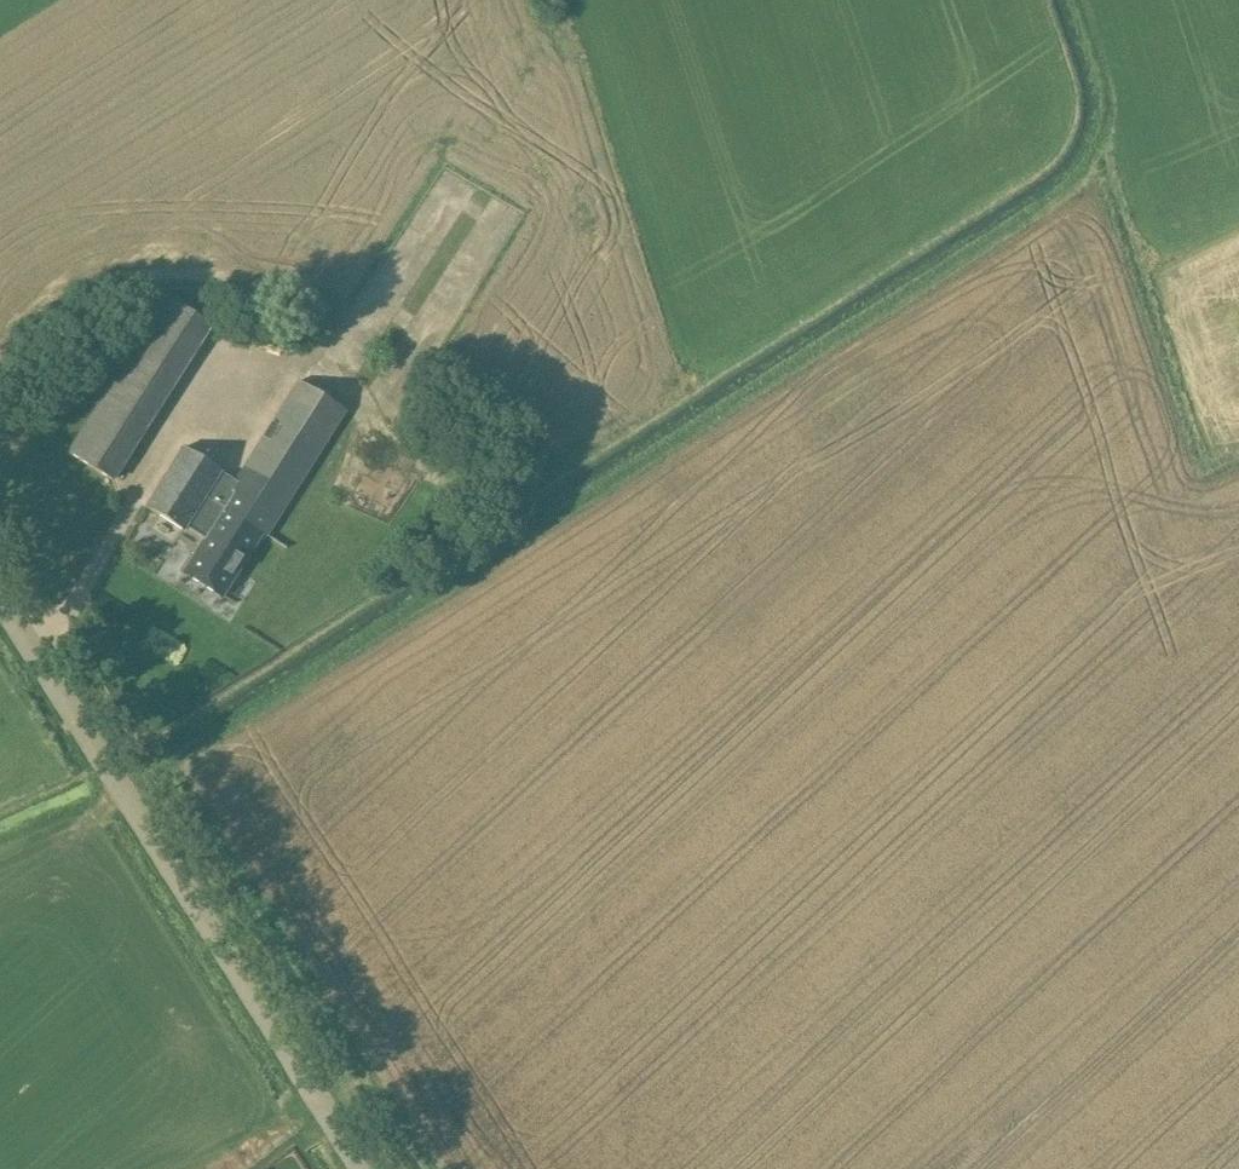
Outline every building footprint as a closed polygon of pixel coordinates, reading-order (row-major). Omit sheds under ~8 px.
[(213,328),(166,298),(67,453),(114,482),(213,328)] [(146,509),(186,534),(202,545),(183,575),(222,600),(240,571),(263,535),(267,537),(346,413),(299,383),(230,491),(218,484),(224,473),(182,447),(144,508),(146,509)]
